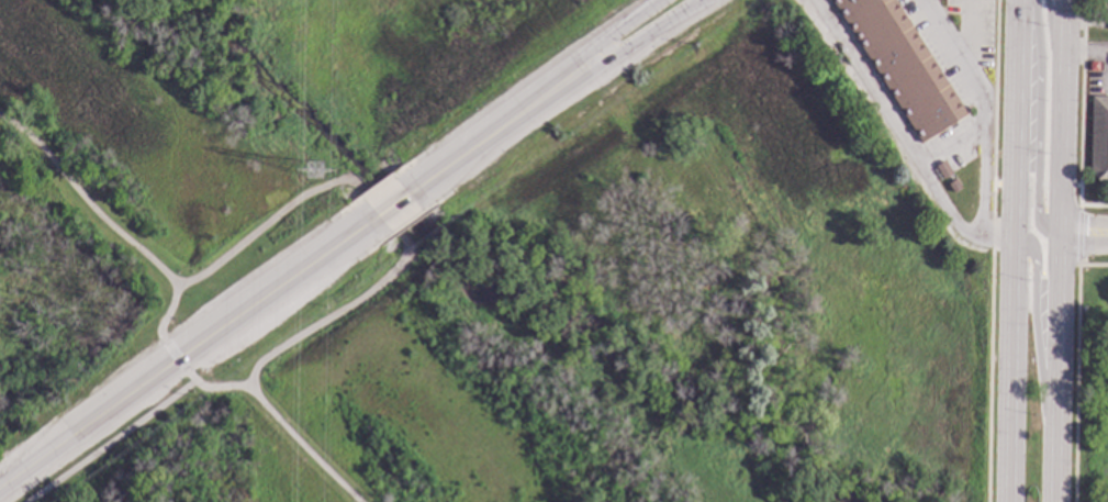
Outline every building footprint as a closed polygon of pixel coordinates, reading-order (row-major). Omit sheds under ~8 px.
[(920,143),(831,0),(894,0),(965,114),(920,143)] [(1097,71),(1088,71),(1088,63),(1098,63),(1097,71)] [(1092,97),(1107,97),(1107,186),(1101,186),(1089,174),(1092,97)] [(952,175),(942,180),(934,167),(943,161),(952,175)] [(961,189),(953,193),(948,185),(955,180),(961,189)]
